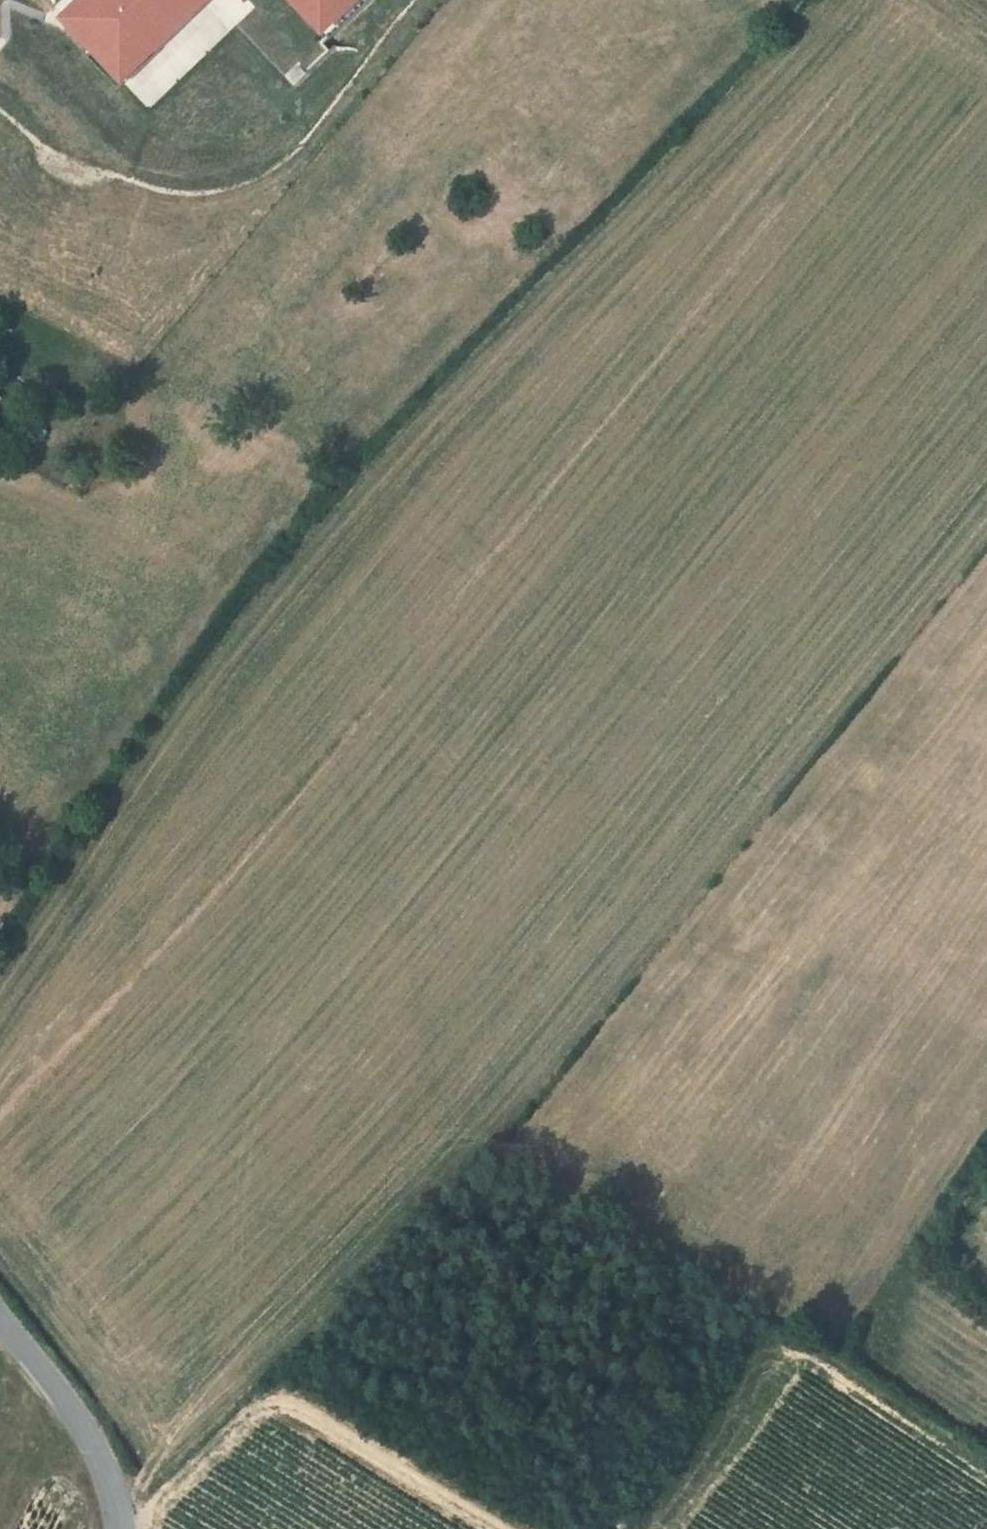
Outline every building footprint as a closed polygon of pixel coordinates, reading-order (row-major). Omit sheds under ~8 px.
[(58,21),(122,87),(213,0),(79,0),(58,21)] [(320,41),(362,0),(280,0),(320,41)]
